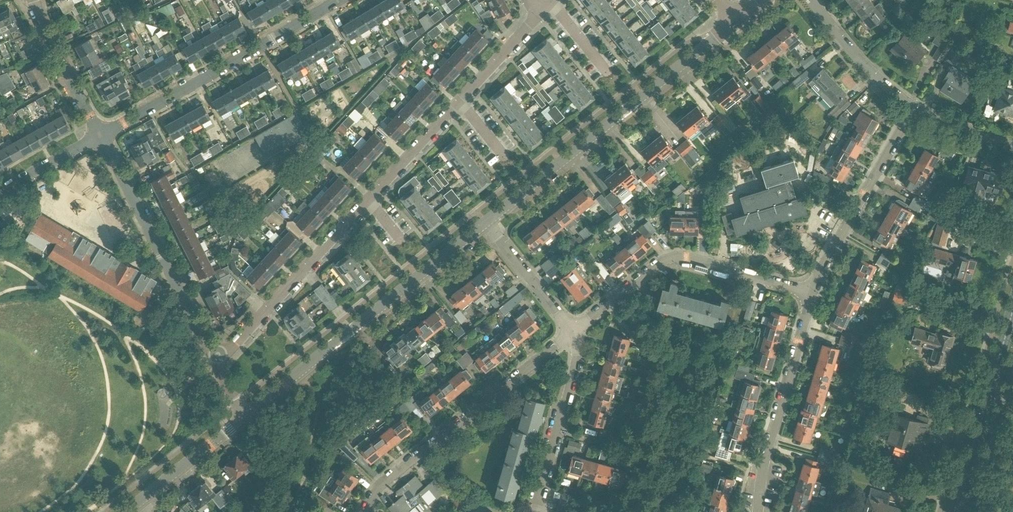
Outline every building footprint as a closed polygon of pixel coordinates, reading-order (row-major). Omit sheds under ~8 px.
[(58,1),(60,5),(59,5),(64,14),(72,9),(75,15),(79,13),(74,4),(75,3),(73,0),(59,0),(58,1)] [(282,8),(278,0),(269,0),(267,2),(274,13),(282,8)] [(282,8),(291,3),(289,0),(278,0),(282,8)] [(395,11),(388,0),(385,0),(378,4),(386,17),(393,12),(395,11)] [(396,11),(404,6),(401,0),(388,0),(395,11),(396,11)] [(447,3),(446,2),(445,0),(439,0),(442,4),(448,13),(461,3),(461,2),(459,0),(451,0),(447,3)] [(608,3),(606,0),(594,0),(587,6),(591,11),(592,10),(595,14),(608,3)] [(647,0),(641,5),(647,13),(651,10),(653,8),(647,0)] [(681,0),(663,0),(670,9),(681,0)] [(670,9),(677,17),(691,5),(687,1),(686,2),(685,0),(681,0),(670,9)] [(874,6),(869,0),(861,0),(854,6),(862,16),(874,7),(874,6)] [(504,1),(493,7),(498,17),(509,11),(504,1)] [(132,6),(136,13),(143,10),(139,2),(132,6)] [(162,18),(175,12),(171,2),(157,9),(162,18)] [(249,6),(252,10),(248,13),(255,24),(265,19),(258,7),(255,2),(251,5),(249,6)] [(265,19),(274,13),(267,2),(258,7),(265,19)] [(871,27),(883,17),(888,13),(879,2),(874,6),(874,7),(862,16),(871,27)] [(125,6),(130,14),(134,12),(129,3),(125,6)] [(608,3),(595,14),(598,17),(597,18),(601,23),(615,11),(608,3)] [(377,22),(386,17),(378,4),(370,9),(377,22)] [(185,13),(181,5),(175,8),(179,16),(185,13)] [(691,5),(677,17),(684,26),(685,25),(687,25),(689,23),(689,21),(698,14),(691,5)] [(2,12),(13,37),(19,48),(15,40),(27,34),(19,17),(15,19),(9,8),(2,12)] [(108,23),(114,20),(108,8),(102,12),(108,23)] [(361,15),(368,28),(377,22),(370,9),(361,15)] [(430,16),(435,23),(444,16),(439,9),(430,16)] [(641,18),(645,15),(640,9),(636,12),(641,18)] [(896,21),(904,14),(899,9),(892,16),(896,21)] [(651,10),(647,13),(652,19),(656,16),(651,10)] [(119,21),(124,18),(120,11),(115,13),(119,21)] [(229,14),(228,11),(224,13),(236,35),(245,30),(238,18),(235,20),(231,13),(229,14)] [(608,30),(622,19),(615,11),(601,23),(605,27),(608,30)] [(13,37),(2,12),(0,13),(0,27),(2,30),(7,41),(9,40),(14,50),(19,48),(13,37)] [(450,16),(454,22),(459,19),(454,12),(450,16)] [(227,40),(236,35),(224,13),(220,15),(222,20),(217,23),(227,40)] [(435,23),(430,16),(428,13),(419,19),(425,30),(435,23)] [(360,33),(368,28),(361,15),(352,20),(360,33)] [(645,15),(641,18),(646,24),(650,21),(645,15)] [(450,26),(454,22),(450,16),(445,19),(450,26)] [(98,28),(105,25),(100,17),(94,20),(98,28)] [(133,21),(132,22),(138,33),(145,29),(142,24),(145,23),(141,17),(139,18),(133,21)] [(498,17),(494,19),(502,31),(506,27),(498,17)] [(121,21),(131,40),(135,38),(125,19),(121,21)] [(622,19),(608,30),(611,34),(611,35),(614,39),(629,28),(622,19)] [(360,33),(352,20),(343,26),(350,39),(355,36),(358,42),(363,39),(360,33)] [(94,21),(85,26),(89,32),(98,27),(94,21)] [(212,26),(209,21),(205,24),(218,45),(227,40),(217,23),(212,26)] [(659,31),(663,28),(659,22),(655,25),(659,31)] [(209,50),(218,45),(205,24),(202,26),(204,29),(202,30),(205,37),(202,38),(209,50)] [(432,29),(437,35),(442,32),(437,25),(432,29)] [(655,34),(659,31),(655,25),(651,28),(655,34)] [(788,25),(777,34),(787,45),(790,50),(801,42),(797,37),(788,25)] [(395,30),(399,37),(403,35),(404,34),(400,27),(395,30)] [(622,47),(635,36),(629,28),(614,39),(618,44),(619,43),(622,47)] [(659,31),(664,37),(668,34),(663,28),(659,31)] [(408,32),(412,39),(418,36),(414,29),(408,32)] [(432,39),(437,35),(432,29),(427,33),(432,39)] [(477,29),(469,37),(480,47),(488,39),(477,29)] [(660,40),(664,37),(659,31),(655,34),(660,40)] [(331,50),(340,44),(333,32),(323,37),(331,50)] [(408,32),(404,34),(403,35),(408,42),(413,40),(412,39),(408,32)] [(125,33),(118,37),(121,41),(128,38),(125,33)] [(95,41),(100,38),(98,34),(89,39),(77,46),(82,55),(94,49),(98,47),(95,41)] [(155,43),(160,41),(156,34),(151,37),(155,43)] [(193,44),(191,39),(187,34),(183,36),(186,42),(187,41),(189,46),(183,49),(190,61),(200,56),(193,44)] [(777,34),(767,41),(777,53),(782,49),(787,45),(777,34)] [(940,47),(944,40),(945,38),(938,34),(932,42),(940,47)] [(463,44),(462,45),(473,55),(480,47),(469,37),(467,35),(464,38),(463,37),(459,41),(463,44)] [(914,44),(904,35),(891,49),(901,59),(904,57),(913,65),(926,51),(916,42),(914,44)] [(635,36),(622,47),(625,51),(624,52),(628,56),(642,45),(635,36)] [(331,50),(323,37),(314,43),(322,55),(326,53),(329,58),(334,55),(331,50)] [(200,56),(209,50),(202,38),(193,44),(200,56)] [(539,58),(552,47),(550,44),(550,43),(546,38),(532,50),(539,58)] [(415,44),(421,49),(426,45),(419,39),(415,44)] [(390,43),(394,50),(400,47),(396,40),(390,43)] [(940,62),(944,55),(951,45),(944,40),(940,47),(937,51),(933,57),(940,62)] [(159,49),(164,47),(160,41),(155,43),(152,45),(156,51),(159,49)] [(767,41),(757,49),(757,50),(767,61),(777,53),(767,41)] [(119,43),(114,46),(118,53),(123,50),(119,43)] [(316,59),(322,55),(314,43),(305,48),(313,61),(313,60),(316,59)] [(389,53),(394,50),(390,43),(385,46),(389,53)] [(172,71),(181,66),(174,54),(169,44),(164,47),(159,49),(172,71)] [(417,54),(421,49),(415,44),(411,48),(417,54)] [(466,63),(473,55),(462,45),(455,52),(466,63)] [(642,45),(628,56),(635,65),(644,58),(645,58),(648,56),(648,54),(649,53),(642,45)] [(955,62),(963,50),(954,45),(946,57),(955,62)] [(363,68),(371,63),(376,60),(372,54),(372,53),(368,46),(365,48),(368,52),(357,58),(363,68)] [(142,59),(145,57),(140,47),(136,49),(142,59)] [(552,47),(539,58),(546,67),(560,55),(556,51),(555,51),(552,47)] [(313,61),(305,48),(296,53),(304,66),(308,64),(311,69),(316,66),(316,65),(314,62),(313,60),(313,61)] [(99,58),(94,49),(82,55),(87,65),(99,58)] [(163,76),(172,71),(159,49),(156,51),(156,52),(161,62),(156,64),(163,76)] [(756,70),(757,69),(758,71),(763,67),(765,70),(771,66),(767,61),(757,50),(757,49),(747,58),(756,70)] [(372,54),(376,60),(381,57),(377,51),(372,53),(372,54)] [(448,60),(459,70),(466,63),(455,52),(448,60)] [(299,79),(304,76),(300,68),(304,66),(296,53),(287,59),(295,71),(299,79)] [(799,61),(805,68),(816,59),(812,53),(804,60),(803,58),(799,61)] [(553,75),(566,64),(563,61),(564,60),(560,55),(546,67),(553,75)] [(346,63),(348,68),(352,74),(353,74),(353,73),(360,70),(354,58),(346,63)] [(101,63),(105,71),(111,68),(109,64),(110,63),(108,59),(101,63)] [(299,79),(295,71),(287,59),(278,64),(286,77),(290,74),(295,81),(299,79)] [(441,68),(451,78),(459,70),(448,60),(441,68)] [(394,67),(400,72),(404,68),(398,62),(394,66),(394,67)] [(523,71),(527,68),(522,62),(518,65),(523,71)] [(93,78),(105,71),(101,63),(88,70),(93,78)] [(21,74),(27,83),(31,81),(44,74),(39,64),(21,74)] [(154,81),(163,76),(156,64),(147,69),(154,81)] [(566,64),(553,75),(559,84),(574,72),(570,67),(569,68),(566,64)] [(795,76),(799,73),(793,66),(789,70),(795,76)] [(400,72),(394,67),(390,71),(395,77),(400,72)] [(976,82),(952,67),(946,75),(949,77),(941,89),(961,102),(971,86),(967,85),(970,79),(976,82)] [(343,71),(347,77),(347,78),(352,75),(352,74),(348,68),(343,70),(343,71)] [(444,86),(451,78),(441,68),(433,76),(444,86)] [(144,87),(154,81),(147,69),(137,74),(144,87)] [(820,95),(824,91),(834,82),(823,69),(813,78),(813,79),(808,83),(820,95)] [(258,75),(265,88),(275,83),(268,70),(258,75)] [(803,83),(811,76),(806,70),(798,77),(803,83)] [(128,85),(123,75),(121,71),(109,77),(121,99),(129,95),(128,94),(130,93),(126,86),(128,85)] [(343,71),(338,73),(342,81),(347,78),(347,77),(343,71)] [(530,80),(534,77),(529,71),(525,74),(530,80)] [(2,95),(16,87),(7,72),(5,72),(2,74),(0,75),(0,91),(2,95)] [(566,92),(580,81),(577,78),(578,77),(574,72),(559,84),(566,92)] [(44,74),(31,81),(37,91),(50,84),(44,74)] [(785,85),(789,81),(784,74),(779,78),(785,85)] [(249,80),(256,93),(265,88),(258,75),(249,80)] [(523,85),(527,82),(523,76),(519,79),(523,85)] [(757,90),(763,85),(756,76),(750,81),(757,90)] [(121,99),(109,77),(97,84),(100,88),(105,98),(107,97),(111,104),(113,103),(113,104),(121,99)] [(331,77),(325,80),(330,88),(335,85),(331,77)] [(534,77),(530,80),(535,86),(539,83),(534,77)] [(737,82),(733,77),(723,85),(734,99),(740,95),(743,99),(751,93),(740,79),(737,82)] [(380,82),(385,87),(389,83),(384,78),(380,82)] [(431,100),(438,93),(426,82),(423,79),(422,78),(415,86),(420,91),(420,90),(431,100)] [(786,86),(780,79),(773,85),(779,92),(786,86)] [(247,98),(256,93),(249,80),(240,86),(247,98)] [(330,88),(325,80),(319,83),(324,91),(330,88)] [(580,81),(566,92),(573,100),(587,89),(584,84),(583,85),(580,81)] [(381,92),(385,87),(380,82),(376,87),(381,92)] [(527,82),(523,85),(528,91),(532,88),(527,82)] [(835,103),(846,94),(834,82),(824,91),(820,95),(831,107),(835,103)] [(1008,84),(1006,90),(1001,88),(995,109),(1007,113),(1007,115),(1012,116),(1012,85),(1008,84)] [(712,102),(720,112),(722,111),(730,122),(726,125),(731,131),(737,126),(727,114),(730,112),(725,106),(734,99),(723,85),(719,88),(719,87),(713,91),(714,92),(712,93),(716,98),(712,102)] [(231,91),(238,104),(247,98),(240,86),(231,91)] [(497,106),(511,95),(504,86),(490,97),(494,102),(495,102),(498,105),(497,106)] [(313,87),(306,91),(311,99),(317,95),(313,87)] [(543,97),(547,93),(543,87),(538,91),(543,97)] [(587,89),(573,100),(580,109),(581,108),(583,108),(585,106),(586,105),(594,98),(587,89)] [(373,90),(370,93),(375,98),(378,95),(373,90)] [(424,108),(431,100),(420,90),(420,91),(413,98),(424,108)] [(229,109),(238,104),(231,91),(222,96),(229,109)] [(306,91),(301,94),(306,102),(311,99),(306,91)] [(537,102),(541,98),(536,92),(532,96),(537,102)] [(365,97),(371,103),(375,98),(370,93),(365,97)] [(547,93),(543,97),(548,103),(552,99),(547,93)] [(505,114),(518,103),(511,95),(497,106),(501,111),(502,110),(505,114)] [(752,100),(761,112),(768,107),(759,95),(752,100)] [(220,114),(229,109),(222,96),(213,101),(220,114)] [(9,106),(16,102),(13,97),(6,101),(9,106)] [(40,107),(45,104),(45,102),(42,97),(36,100),(40,107)] [(361,102),(367,107),(371,103),(365,97),(361,102)] [(833,120),(843,109),(844,110),(851,103),(844,97),(837,104),(838,104),(827,114),(833,120)] [(405,98),(402,102),(401,102),(406,106),(417,116),(424,108),(413,98),(409,102),(405,98)] [(541,98),(537,102),(542,108),(546,104),(541,98)] [(393,108),(399,113),(410,123),(417,116),(406,106),(401,102),(402,102),(400,100),(393,108)] [(847,109),(852,114),(860,106),(855,101),(847,109)] [(36,109),(32,102),(27,105),(31,112),(36,109)] [(192,107),(200,123),(210,117),(203,104),(202,104),(201,102),(192,107)] [(362,115),(367,107),(361,102),(355,108),(362,115)] [(518,103),(505,114),(508,118),(507,118),(511,123),(525,111),(518,103)] [(283,105),(277,108),(281,116),(288,112),(283,105)] [(556,114),(560,111),(555,105),(551,108),(556,114)] [(697,106),(687,114),(698,128),(698,127),(702,132),(706,137),(716,128),(710,121),(709,121),(697,106)] [(54,120),(61,133),(71,128),(67,120),(69,119),(62,107),(57,109),(61,116),(54,120)] [(184,115),(191,128),(200,123),(192,107),(190,109),(191,111),(184,115)] [(21,118),(26,115),(22,108),(17,110),(21,118)] [(281,116),(277,108),(271,111),(276,119),(281,116)] [(552,118),(556,114),(551,108),(547,112),(552,118)] [(855,124),(871,133),(878,121),(870,117),(872,114),(863,109),(861,113),(855,124)] [(518,131),(532,120),(525,111),(511,123),(514,128),(515,127),(518,131)] [(556,114),(561,120),(565,117),(560,111),(556,114)] [(720,112),(713,118),(722,129),(726,125),(730,122),(722,111),(720,112)] [(296,112),(255,136),(267,158),(302,138),(305,142),(311,138),(296,112)] [(17,120),(13,113),(7,116),(11,123),(17,120)] [(393,119),(392,121),(403,131),(410,123),(399,113),(393,119)] [(557,124),(561,120),(556,114),(552,118),(557,124)] [(688,136),(698,128),(687,114),(683,117),(683,116),(677,120),(678,121),(677,122),(688,136)] [(182,133),(191,128),(184,115),(175,120),(182,133)] [(265,115),(259,119),(263,126),(270,123),(265,115)] [(846,124),(849,119),(841,115),(838,120),(846,124)] [(348,116),(344,120),(350,126),(354,121),(348,116)] [(381,125),(384,129),(395,139),(403,131),(392,121),(386,116),(382,120),(381,125)] [(158,127),(153,118),(143,124),(146,129),(150,126),(150,127),(152,130),(158,127)] [(258,129),(263,126),(259,119),(254,122),(258,129)] [(52,138),(61,133),(54,120),(44,125),(52,138)] [(173,138),(182,133),(175,120),(166,125),(173,138)] [(532,120),(518,131),(521,134),(520,135),(524,140),(539,128),(532,120)] [(845,134),(845,135),(849,137),(862,144),(864,145),(871,133),(855,124),(854,125),(857,127),(851,137),(845,134)] [(35,131),(42,144),(52,138),(44,125),(35,131)] [(346,130),(340,125),(336,129),(343,135),(347,131),(346,130)] [(246,126),(240,129),(245,137),(251,133),(246,126)] [(158,128),(133,141),(135,144),(131,146),(132,147),(131,148),(135,156),(158,144),(165,140),(158,128)] [(539,128),(524,140),(531,149),(540,141),(542,142),(544,140),(544,138),(546,137),(539,128)] [(245,137),(240,129),(235,132),(240,140),(245,137)] [(370,130),(363,137),(378,151),(386,143),(375,133),(374,134),(370,130)] [(836,136),(841,139),(837,146),(855,156),(862,144),(849,137),(845,135),(845,134),(839,130),(836,134),(836,136)] [(33,149),(42,144),(35,131),(25,136),(33,149)] [(328,138),(334,143),(338,139),(332,133),(328,138)] [(651,143),(657,151),(664,158),(669,154),(674,159),(679,155),(674,149),(673,150),(661,135),(651,143)] [(24,154),(33,149),(25,136),(16,141),(24,154)] [(378,151),(363,137),(362,136),(353,146),(359,151),(370,161),(378,152),(378,151)] [(330,147),(334,143),(328,138),(324,142),(330,147)] [(449,159),(462,148),(459,144),(460,143),(456,138),(442,150),(449,159)] [(12,143),(10,139),(5,142),(7,146),(14,160),(24,154),(16,141),(12,143)] [(681,143),(696,162),(701,158),(686,139),(681,143)] [(149,164),(159,159),(156,153),(168,146),(165,140),(158,144),(135,156),(139,164),(140,164),(141,165),(148,161),(149,164)] [(218,142),(213,145),(214,146),(217,153),(224,149),(219,141),(218,142)] [(0,143),(0,157),(4,165),(14,160),(7,146),(3,148),(0,143)] [(651,143),(641,151),(651,164),(648,167),(649,169),(650,169),(654,174),(657,171),(668,163),(664,158),(657,151),(651,143)] [(691,166),(696,162),(681,143),(676,147),(691,166)] [(214,146),(213,145),(208,148),(212,156),(217,153),(214,146)] [(837,146),(831,157),(836,160),(849,168),(855,156),(837,146)] [(938,153),(950,160),(954,153),(942,146),(938,153)] [(462,148),(449,159),(456,167),(470,155),(466,151),(465,152),(462,148)] [(931,168),(938,156),(925,149),(918,161),(931,168)] [(168,163),(175,159),(170,150),(163,154),(168,163)] [(351,159),(362,169),(370,161),(359,151),(351,159)] [(201,152),(195,155),(195,156),(199,163),(205,160),(201,152)] [(195,156),(195,155),(190,158),(194,166),(199,163),(195,156)] [(462,176),(476,165),(473,161),(474,160),(470,155),(456,167),(462,176)] [(316,162),(310,157),(306,161),(312,167),(316,162)] [(351,159),(343,167),(354,177),(362,169),(351,159)] [(722,215),(727,234),(737,231),(737,232),(805,211),(800,196),(796,197),(790,178),(798,175),(793,159),(761,169),(766,186),(768,185),(769,188),(742,196),(747,214),(733,218),(731,212),(722,215)] [(829,172),(835,176),(833,180),(838,182),(840,179),(842,180),(849,168),(836,160),(829,172)] [(308,171),(312,167),(306,161),(302,166),(308,171)] [(931,168),(918,161),(911,173),(924,180),(927,175),(930,177),(934,170),(931,168)] [(433,172),(437,168),(432,162),(428,166),(433,172)] [(615,172),(627,186),(633,181),(634,183),(638,179),(625,164),(615,172)] [(476,165),(462,176),(469,184),(484,172),(480,168),(479,168),(476,165)] [(999,193),(1003,177),(983,171),(968,167),(963,183),(965,183),(962,192),(975,196),(976,194),(983,196),(985,189),(992,191),(999,193)] [(157,190),(170,183),(167,176),(174,173),(171,168),(159,175),(160,177),(152,181),(157,190)] [(645,172),(655,185),(659,181),(654,174),(650,169),(649,169),(645,172)] [(830,178),(819,173),(814,170),(812,177),(826,184),(830,178)] [(440,180),(444,177),(439,171),(435,174),(440,180)] [(292,177),(298,182),(302,178),(296,172),(292,177)] [(484,172),(469,184),(476,193),(477,192),(479,192),(482,190),(482,188),(491,181),(484,172)] [(617,194),(627,186),(615,172),(605,180),(617,194)] [(640,177),(654,194),(659,190),(655,185),(645,172),(640,177)] [(905,185),(922,195),(929,183),(924,180),(911,173),(905,185)] [(332,186),(343,196),(350,187),(336,174),(329,182),(332,185),(332,186)] [(182,184),(189,180),(187,175),(180,179),(182,184)] [(407,206),(421,195),(415,187),(419,183),(414,176),(401,187),(399,189),(399,192),(400,195),(404,201),(403,202),(407,206)] [(432,186),(437,182),(432,176),(427,180),(432,186)] [(294,186),(298,182),(292,177),(288,181),(294,186)] [(444,177),(440,180),(444,186),(449,183),(444,177)] [(192,185),(195,190),(202,186),(199,181),(192,185)] [(336,203),(343,196),(332,186),(332,185),(329,182),(322,189),(326,192),(325,193),(336,203)] [(437,182),(432,186),(433,185),(438,191),(442,188),(437,182)] [(170,183),(157,190),(162,201),(175,194),(175,193),(179,191),(174,183),(171,184),(170,183)] [(949,195),(952,190),(945,186),(942,190),(949,195)] [(584,189),(574,197),(583,208),(593,200),(591,197),(595,195),(589,187),(585,190),(584,189)] [(278,192),(283,197),(288,193),(282,188),(278,192)] [(447,192),(452,198),(456,195),(451,189),(447,192)] [(197,194),(200,199),(207,195),(204,190),(197,194)] [(279,202),(281,200),(283,197),(278,192),(274,197),(279,202)] [(448,201),(452,198),(447,192),(443,195),(448,201)] [(329,211),(336,203),(325,193),(318,201),(329,211)] [(166,209),(180,203),(175,194),(162,201),(166,209)] [(614,210),(602,194),(597,198),(610,214),(614,210)] [(414,214),(428,203),(421,195),(407,206),(411,211),(412,210),(414,214)] [(452,198),(457,204),(461,201),(456,195),(452,198)] [(912,201),(921,206),(924,200),(915,195),(912,201)] [(577,221),(582,218),(578,213),(583,208),(574,197),(564,205),(573,217),(577,221)] [(453,207),(457,204),(452,198),(448,201),(453,207)] [(888,214),(905,224),(912,212),(905,208),(907,204),(899,199),(897,200),(895,202),(888,214)] [(205,209),(212,205),(209,200),(202,204),(205,209)] [(924,200),(921,206),(930,211),(933,205),(924,200)] [(321,219),(329,211),(318,201),(311,208),(311,209),(321,219)] [(921,206),(912,201),(909,206),(918,211),(921,206)] [(180,203),(166,209),(171,219),(185,213),(180,203)] [(428,203),(414,214),(418,218),(417,219),(420,223),(435,212),(428,203)] [(615,207),(626,221),(631,217),(620,203),(615,207)] [(314,226),(321,219),(311,209),(311,208),(307,204),(300,213),(314,226)] [(567,230),(577,221),(573,217),(564,205),(554,213),(563,225),(567,230)] [(705,224),(706,210),(697,209),(697,211),(697,224),(705,224)] [(257,215),(262,220),(266,216),(261,211),(257,215)] [(647,211),(643,214),(648,220),(652,217),(647,211)] [(697,224),(697,211),(684,211),(684,217),(684,233),(697,234),(697,224)] [(435,212),(420,223),(428,232),(436,225),(438,225),(441,223),(441,221),(442,220),(435,212)] [(176,229),(190,223),(185,213),(171,219),(176,229)] [(307,234),(314,226),(300,213),(293,220),(307,234)] [(563,225),(554,213),(544,221),(553,233),(563,225)] [(606,221),(611,227),(621,219),(616,213),(606,221)] [(72,233),(60,225),(41,214),(25,239),(43,250),(43,251),(44,251),(44,250),(50,254),(50,255),(51,256),(51,257),(52,256),(55,258),(55,259),(56,259),(59,261),(60,262),(60,261),(64,263),(63,264),(64,264),(66,265),(67,266),(67,265),(70,267),(70,268),(71,268),(74,270),(75,271),(75,270),(79,272),(78,273),(79,273),(81,274),(82,275),(82,274),(85,276),(85,277),(86,277),(90,279),(89,279),(90,280),(90,279),(94,281),(94,282),(96,283),(97,284),(97,283),(100,285),(100,286),(101,286),(105,288),(105,289),(105,288),(109,290),(109,291),(112,292),(111,292),(112,293),(112,292),(116,294),(115,295),(116,295),(120,297),(120,298),(120,297),(124,299),(124,300),(125,300),(127,301),(126,301),(127,302),(127,301),(131,304),(132,304),(135,306),(135,307),(135,306),(139,308),(139,309),(140,309),(141,310),(149,296),(148,295),(157,281),(74,230),(72,233)] [(893,234),(898,236),(905,224),(888,214),(881,226),(893,234)] [(7,215),(2,218),(10,232),(15,229),(7,215)] [(213,224),(219,220),(217,215),(210,218),(213,224)] [(258,224),(262,220),(257,215),(253,219),(258,224)] [(684,233),(684,217),(670,217),(670,233),(684,233)] [(938,220),(932,241),(944,244),(950,223),(938,220)] [(543,241),(553,233),(544,221),(534,229),(543,241)] [(643,225),(650,234),(655,230),(648,221),(643,225)] [(190,223),(176,229),(181,239),(195,232),(190,223)] [(218,233),(225,229),(222,224),(215,228),(218,233)] [(587,225),(583,228),(588,235),(588,236),(593,232),(587,225)] [(646,238),(650,234),(643,225),(639,229),(646,238)] [(242,230),(248,236),(252,231),(246,226),(242,230)] [(895,242),(898,236),(893,234),(881,226),(874,238),(873,241),(874,245),(879,248),(883,247),(884,244),(887,245),(890,239),(895,242)] [(294,249),(301,241),(290,231),(286,227),(279,235),(283,239),(294,249)] [(588,235),(583,228),(578,232),(584,239),(588,236),(588,235)] [(533,249),(543,241),(534,229),(524,237),(533,249)] [(244,240),(248,236),(242,230),(238,235),(244,240)] [(195,232),(181,239),(186,249),(199,242),(195,232)] [(924,241),(926,237),(927,236),(919,232),(916,236),(924,241)] [(612,237),(618,244),(622,240),(616,233),(612,237)] [(223,243),(230,239),(227,234),(220,237),(223,243)] [(286,257),(294,249),(283,239),(279,235),(272,242),(276,246),(276,247),(286,257)] [(580,235),(575,239),(578,243),(583,239),(580,235)] [(626,247),(636,259),(646,251),(645,250),(651,246),(642,235),(637,239),(636,239),(626,247)] [(573,248),(579,244),(578,243),(575,239),(573,236),(567,241),(573,248)] [(563,244),(568,251),(572,248),(566,241),(563,244)] [(191,258),(204,252),(199,242),(186,249),(191,258)] [(568,251),(563,244),(558,248),(564,254),(568,251)] [(221,255),(228,251),(225,246),(218,250),(221,255)] [(279,264),(286,257),(276,247),(269,254),(279,264)] [(625,267),(636,259),(626,247),(616,255),(625,267)] [(890,259),(894,253),(885,248),(882,254),(890,259)] [(975,260),(939,249),(936,248),(932,260),(957,267),(955,271),(952,280),(967,285),(969,279),(970,279),(975,260)] [(196,268),(209,261),(204,252),(191,258),(196,268)] [(338,276),(342,273),(355,262),(352,258),(353,257),(349,252),(331,267),(338,276)] [(238,260),(239,254),(231,253),(229,259),(232,272),(244,281),(247,278),(248,277),(242,272),(237,268),(238,260)] [(262,262),(273,271),(279,264),(269,254),(262,262)] [(541,266),(545,270),(557,260),(554,255),(541,266)] [(615,275),(625,267),(616,255),(606,263),(615,275)] [(886,267),(889,262),(880,256),(877,261),(886,267)] [(222,269),(221,268),(220,265),(218,266),(214,259),(209,261),(196,268),(201,278),(208,274),(209,276),(215,273),(222,269)] [(862,259),(856,271),(869,277),(871,272),(876,275),(880,267),(862,259)] [(565,266),(561,261),(547,273),(551,277),(565,266)] [(265,279),(273,271),(262,262),(255,270),(265,279)] [(358,266),(355,262),(342,273),(338,276),(345,284),(348,281),(363,270),(359,265),(358,266)] [(492,283),(492,282),(505,272),(499,264),(496,267),(492,262),(482,271),(492,283)] [(247,278),(258,287),(265,279),(255,270),(249,264),(242,272),(248,277),(247,278)] [(569,289),(582,279),(582,278),(587,274),(579,264),(561,278),(569,289)] [(221,278),(230,273),(228,265),(221,268),(222,269),(215,273),(218,279),(221,278)] [(597,270),(604,278),(608,275),(601,266),(597,270)] [(363,270),(348,281),(355,290),(357,289),(358,289),(361,287),(361,285),(370,278),(363,270)] [(599,282),(604,278),(597,270),(592,274),(599,282)] [(482,271),(472,279),(482,291),(485,294),(495,286),(492,282),(492,283),(482,271)] [(856,271),(850,284),(863,290),(865,284),(872,286),(875,280),(868,277),(869,277),(856,271)] [(206,298),(210,306),(228,297),(232,295),(235,290),(234,289),(240,283),(230,273),(221,278),(218,279),(217,280),(220,286),(212,290),(213,292),(206,296),(207,298),(206,298)] [(475,302),(485,294),(482,291),(472,279),(462,287),(472,299),(472,298),(475,302)] [(582,279),(569,289),(578,299),(591,289),(582,279)] [(689,316),(694,299),(674,294),(677,284),(671,282),(669,289),(663,287),(657,307),(689,316)] [(909,292),(911,286),(899,282),(895,288),(909,292)] [(235,298),(238,306),(251,294),(240,283),(234,289),(235,290),(239,294),(235,298)] [(324,293),(327,291),(321,284),(318,286),(324,293)] [(843,295),(842,295),(857,302),(863,305),(865,301),(865,300),(859,298),(863,290),(850,284),(845,295),(843,295)] [(506,291),(510,296),(518,290),(514,285),(506,291)] [(328,298),(324,293),(318,286),(313,290),(323,302),(328,298)] [(456,307),(460,305),(463,309),(466,309),(469,306),(469,303),(468,302),(472,299),(462,287),(452,295),(453,297),(450,300),(456,307)] [(895,289),(892,301),(905,304),(908,293),(895,289)] [(330,300),(333,298),(327,291),(324,293),(328,298),(330,300)] [(336,291),(331,295),(337,302),(341,298),(336,291)] [(520,292),(503,305),(507,310),(523,297),(520,292)] [(838,304),(837,308),(850,314),(855,301),(857,302),(842,295),(838,304)] [(224,314),(234,309),(228,297),(210,306),(214,314),(215,314),(216,315),(223,312),(224,314)] [(499,304),(494,297),(490,301),(495,308),(499,304)] [(335,307),(330,300),(328,298),(323,302),(330,311),(335,307)] [(330,300),(335,307),(338,306),(338,305),(338,304),(333,298),(330,300)] [(694,299),(689,316),(721,325),(728,302),(721,300),(720,306),(694,299)] [(750,319),(755,302),(749,300),(744,318),(750,319)] [(289,329),(307,314),(299,305),(284,317),(286,320),(284,320),(289,329)] [(489,312),(483,305),(479,309),(485,316),(489,312)] [(445,314),(440,307),(440,308),(435,312),(435,311),(425,319),(434,331),(444,323),(446,326),(450,327),(456,322),(448,311),(448,312),(445,314)] [(527,335),(538,326),(532,319),(536,316),(529,308),(526,310),(515,319),(518,323),(527,335)] [(840,329),(841,329),(843,325),(844,326),(850,314),(837,308),(831,320),(829,325),(840,329)] [(461,323),(466,319),(460,311),(455,315),(461,323)] [(768,325),(782,329),(786,315),(772,311),(770,318),(763,316),(761,322),(768,324),(768,325)] [(307,314),(289,329),(296,335),(297,334),(299,337),(315,324),(307,314)] [(491,315),(482,322),(485,326),(489,330),(493,326),(490,322),(494,319),(491,315)] [(878,328),(881,322),(872,318),(870,324),(878,328)] [(424,339),(434,331),(425,319),(415,327),(424,339)] [(479,331),(485,326),(482,322),(476,328),(479,331)] [(517,343),(527,335),(518,323),(507,332),(508,333),(518,345),(517,343)] [(778,341),(782,329),(768,325),(764,337),(778,341)] [(638,343),(643,339),(632,326),(628,330),(638,343)] [(941,365),(945,366),(953,336),(928,329),(915,326),(910,343),(930,349),(927,362),(932,363),(931,366),(940,369),(941,365)] [(424,339),(415,327),(405,335),(404,333),(404,334),(414,347),(418,353),(423,349),(419,343),(424,339)] [(454,333),(458,338),(466,332),(462,327),(454,333)] [(503,337),(499,333),(494,337),(498,342),(507,353),(518,345),(508,333),(503,337)] [(414,347),(404,334),(393,342),(403,353),(413,346),(414,347)] [(614,335),(610,348),(625,352),(638,356),(640,356),(640,355),(638,355),(639,349),(638,347),(633,345),(631,347),(627,346),(629,339),(614,335)] [(753,348),(755,349),(757,349),(761,351),(762,351),(775,355),(778,341),(764,337),(757,335),(753,348)] [(747,340),(738,337),(736,344),(745,347),(747,340)] [(849,346),(850,341),(840,338),(839,343),(849,346)] [(492,346),(488,341),(483,345),(487,350),(496,362),(507,353),(498,342),(492,346)] [(403,353),(393,342),(383,350),(393,362),(398,357),(403,362),(408,359),(403,353)] [(431,348),(437,355),(441,351),(436,344),(431,348)] [(819,358),(834,362),(839,363),(843,350),(823,344),(819,358)] [(624,356),(639,360),(640,356),(638,356),(625,352),(610,348),(609,352),(608,351),(606,359),(607,359),(607,360),(619,363),(622,364),(624,356)] [(757,364),(756,368),(769,372),(770,368),(771,368),(775,355),(762,351),(761,351),(757,349),(755,356),(759,357),(757,364)] [(486,370),(496,362),(487,350),(472,362),(479,370),(483,367),(486,370)] [(421,356),(427,363),(431,359),(425,352),(421,356)] [(462,356),(468,364),(473,361),(466,353),(462,356)] [(423,366),(427,363),(421,356),(417,359),(423,366)] [(464,368),(468,364),(462,356),(457,360),(464,368)] [(830,375),(834,362),(819,358),(815,371),(830,375)] [(606,359),(602,371),(616,375),(618,369),(634,373),(635,367),(622,364),(619,363),(607,360),(607,359),(606,359)] [(737,369),(748,372),(750,365),(739,362),(737,369)] [(425,368),(428,372),(435,366),(432,363),(425,368)] [(388,364),(384,367),(392,377),(396,374),(388,364)] [(422,377),(428,372),(425,368),(419,373),(422,377)] [(450,379),(460,391),(470,383),(468,380),(472,377),(464,368),(450,379)] [(737,368),(735,377),(740,379),(736,393),(741,395),(756,399),(760,385),(761,381),(753,379),(755,374),(748,372),(737,369),(737,368)] [(613,388),(616,375),(602,371),(599,384),(613,388)] [(826,388),(830,375),(815,371),(811,384),(826,388)] [(449,399),(460,391),(450,379),(440,387),(449,399)] [(609,400),(613,388),(599,384),(595,396),(609,400)] [(823,401),(826,388),(811,384),(808,397),(822,401),(823,401)] [(439,407),(449,399),(440,387),(430,395),(439,407)] [(620,389),(618,394),(627,397),(628,391),(620,389)] [(429,415),(439,407),(430,395),(420,403),(421,405),(417,408),(423,415),(427,412),(429,415)] [(752,412),(756,399),(741,395),(739,401),(733,399),(731,406),(737,407),(737,408),(752,412)] [(412,410),(417,406),(415,403),(416,402),(412,396),(405,401),(412,410)] [(592,409),(606,413),(611,414),(615,402),(609,400),(595,396),(592,409)] [(517,429),(531,433),(535,434),(544,402),(526,397),(517,429)] [(822,401),(808,397),(804,410),(802,409),(802,410),(819,415),(821,408),(827,409),(829,403),(823,401),(822,401)] [(397,406),(405,415),(410,411),(402,402),(397,406)] [(748,425),(752,412),(737,408),(733,421),(748,425)] [(602,425),(606,413),(592,409),(588,421),(602,425)] [(366,415),(369,419),(375,414),(372,410),(366,415)] [(819,415),(802,410),(798,423),(812,427),(816,414),(819,415)] [(925,435),(928,424),(927,424),(929,418),(917,414),(916,420),(894,414),(886,441),(895,443),(894,449),(905,452),(906,447),(911,449),(912,448),(917,450),(922,434),(925,435)] [(363,424),(369,419),(366,415),(360,420),(363,424)] [(411,430),(402,418),(396,423),(392,418),(388,421),(392,426),(401,438),(411,430)] [(850,424),(845,422),(837,420),(837,426),(838,429),(846,431),(850,432),(850,424)] [(744,439),(748,425),(733,421),(729,435),(744,439)] [(809,440),(812,427),(798,423),(794,436),(809,440)] [(387,430),(383,425),(378,429),(382,434),(381,434),(391,446),(401,438),(392,426),(387,430)] [(504,460),(522,466),(526,452),(528,452),(529,447),(527,446),(531,433),(517,429),(513,428),(504,460)] [(612,431),(601,428),(599,435),(611,438),(612,431)] [(381,454),(391,446),(381,434),(371,442),(381,454)] [(741,452),(744,439),(729,435),(726,447),(741,452)] [(579,451),(581,444),(570,441),(567,448),(579,451)] [(371,462),(381,454),(371,442),(361,450),(371,462)] [(353,461),(358,456),(347,447),(344,444),(341,448),(344,451),(343,451),(344,452),(353,461)] [(586,454),(592,456),(595,447),(588,445),(586,454)] [(818,453),(818,455),(839,461),(839,459),(840,460),(842,454),(830,451),(820,448),(818,453)] [(602,449),(599,458),(605,459),(607,450),(602,449)] [(231,460),(242,472),(251,465),(241,452),(231,460)] [(353,461),(344,452),(340,456),(350,465),(353,461)] [(581,475),(585,459),(572,455),(568,471),(581,475)] [(839,461),(818,455),(816,461),(819,462),(819,463),(826,465),(836,468),(839,461)] [(814,480),(819,463),(819,462),(816,461),(806,458),(805,463),(804,463),(800,477),(814,480)] [(593,478),(598,462),(585,459),(581,475),(593,478)] [(232,480),(242,472),(231,460),(222,467),(232,480)] [(518,479),(522,466),(504,460),(495,493),(513,498),(517,484),(519,485),(521,479),(518,479)] [(606,482),(611,466),(598,462),(593,478),(606,482)] [(854,464),(848,462),(843,478),(849,480),(854,464)] [(700,469),(710,472),(712,466),(702,463),(700,469)] [(611,466),(606,482),(620,485),(624,470),(611,466)] [(357,478),(344,469),(341,473),(337,470),(333,477),(336,480),(350,489),(357,478)] [(554,483),(560,485),(563,477),(557,475),(554,483)] [(715,488),(729,492),(733,479),(718,475),(715,488)] [(334,503),(338,497),(343,500),(350,489),(336,480),(333,477),(331,476),(320,493),(334,503)] [(427,506),(444,492),(434,479),(424,487),(423,486),(415,477),(395,493),(400,499),(391,506),(389,507),(394,511),(432,511),(431,511),(427,506)] [(799,482),(796,489),(810,493),(817,495),(820,482),(814,480),(800,477),(799,482)] [(196,488),(206,501),(215,494),(205,481),(196,488)] [(711,501),(713,501),(725,505),(729,492),(715,488),(710,487),(708,494),(713,495),(711,501)] [(196,509),(206,501),(196,488),(186,496),(196,509)] [(902,509),(887,504),(890,494),(871,488),(864,511),(901,511),(902,509)] [(796,489),(793,502),(806,506),(810,493),(796,489)] [(560,499),(572,502),(573,496),(567,494),(562,493),(560,499)] [(454,501),(466,504),(468,498),(456,495),(454,501)] [(570,508),(572,502),(560,499),(559,505),(570,508)] [(465,510),(466,504),(454,501),(453,507),(465,510)] [(727,505),(725,505),(713,501),(711,507),(704,506),(703,511),(725,511),(727,505)] [(806,506),(793,502),(790,511),(805,511),(806,506)]
